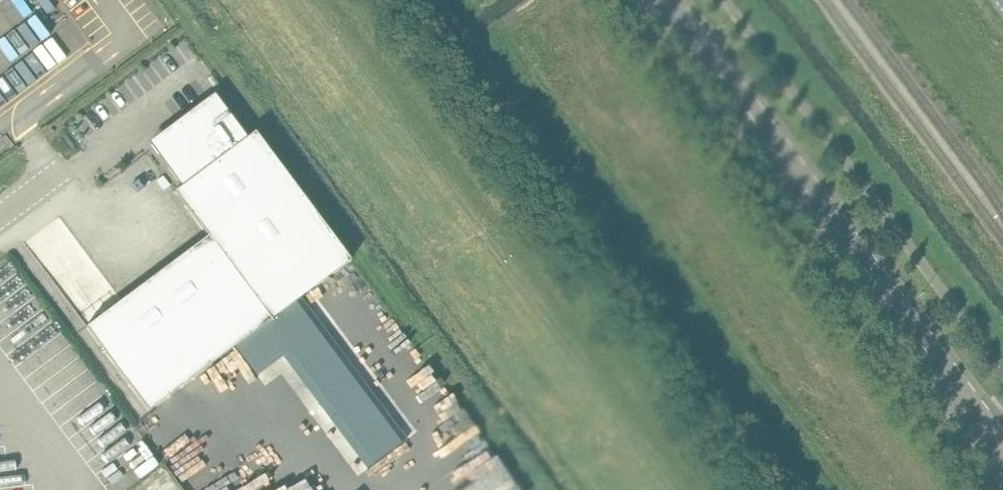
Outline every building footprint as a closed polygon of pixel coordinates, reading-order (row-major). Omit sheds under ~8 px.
[(208,236),(86,327),(149,411),(351,260),(255,131),(247,137),(215,93),(175,123),(179,129),(170,136),(166,131),(155,139),(174,164),(168,168),(182,186),(174,191),(208,236)]
